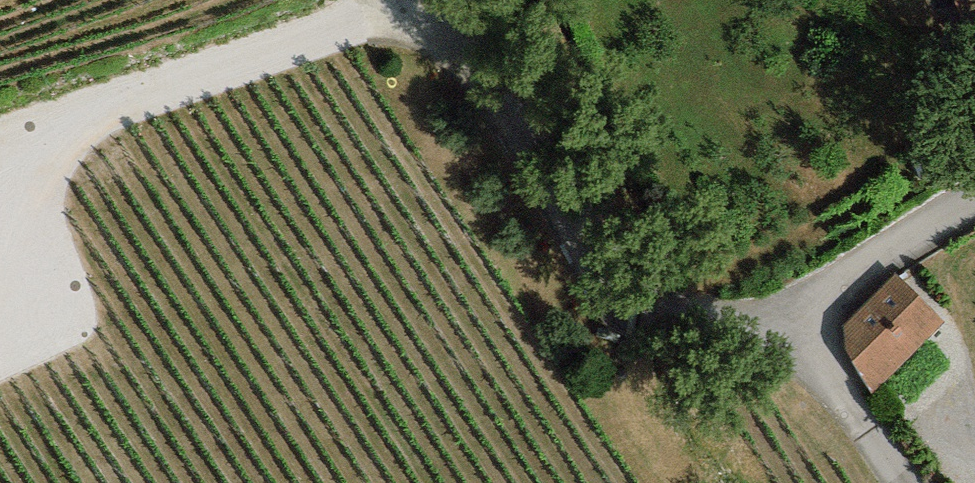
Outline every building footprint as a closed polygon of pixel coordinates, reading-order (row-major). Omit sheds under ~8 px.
[(897,277),(847,327),(846,353),(869,395),(946,324),(897,277)]
